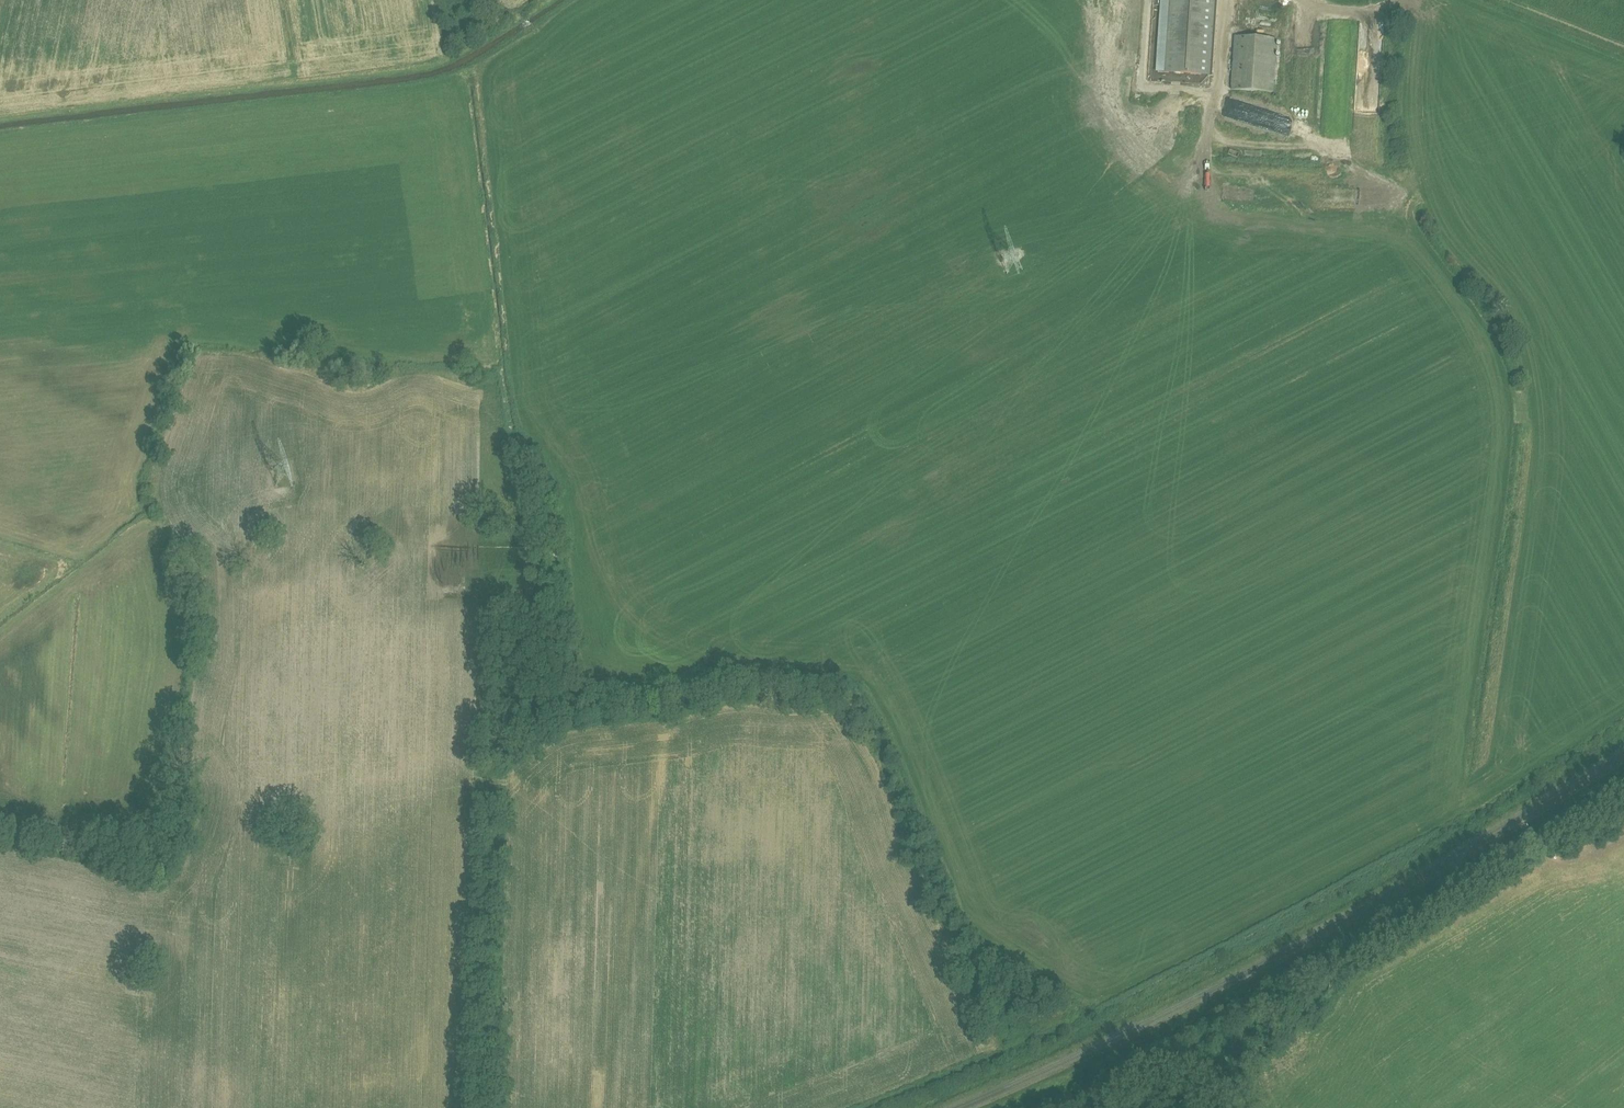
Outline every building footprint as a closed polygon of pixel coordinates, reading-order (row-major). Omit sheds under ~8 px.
[(1162,72),(1210,75),(1215,0),(1166,0),(1162,72)] [(1273,92),(1277,38),(1234,36),(1231,90),(1273,92)]
